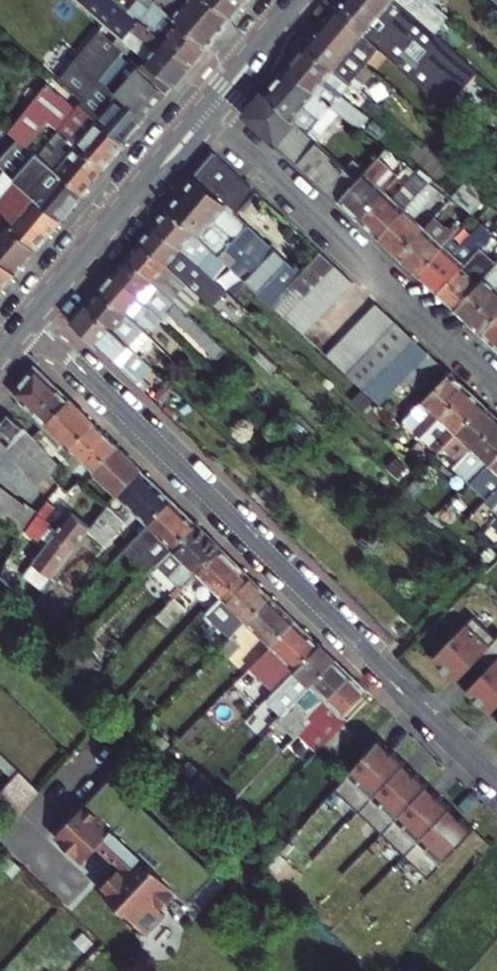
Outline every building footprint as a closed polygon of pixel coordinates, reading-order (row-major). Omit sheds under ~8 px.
[(129,11),(116,0),(77,0),(79,2),(120,38),(115,44),(124,52),(127,54),(132,48),(145,60),(139,67),(165,94),(172,85),(173,86),(191,65),(129,11)] [(207,47),(156,2),(150,10),(137,0),(129,11),(191,65),(207,47)] [(156,2),(207,47),(231,18),(210,0),(155,0),(154,1),(156,2)] [(231,18),(247,0),(210,0),(231,18)] [(398,0),(344,0),(336,9),(379,49),(444,107),(477,72),(433,32),(398,0)] [(433,32),(448,16),(445,13),(430,0),(398,0),(433,32)] [(445,13),(450,7),(442,0),(430,0),(445,13)] [(322,26),(366,65),(379,49),(336,9),(322,26)] [(322,26),(308,43),(354,84),(358,80),(355,78),(366,65),(322,26)] [(104,53),(84,36),(76,44),(97,62),(104,53)] [(354,84),(308,43),(286,69),(330,106),(354,126),(364,114),(353,105),(352,106),(340,96),(348,86),(351,88),(354,84)] [(127,54),(124,52),(100,81),(115,94),(119,98),(143,120),(165,94),(139,67),(127,54)] [(330,106),(286,69),(265,94),(358,179),(367,169),(355,157),(352,160),(314,125),(330,106)] [(358,80),(354,84),(359,88),(363,84),(358,80)] [(80,105),(123,144),(143,120),(119,98),(109,110),(98,101),(105,93),(111,99),(115,94),(100,81),(80,105)] [(47,121),(58,130),(103,168),(123,144),(80,105),(76,110),(46,85),(8,131),(24,147),(25,147),(47,121)] [(339,199),(358,179),(265,94),(248,114),(339,199)] [(81,195),(103,168),(58,130),(38,155),(81,195)] [(358,179),(339,199),(358,218),(384,190),(397,176),(382,162),(392,151),(387,148),(367,169),(358,179)] [(288,286),(300,273),(235,212),(255,191),(215,154),(169,208),(213,249),(272,303),(288,286)] [(81,195),(38,155),(15,182),(59,221),(81,195)] [(393,198),(384,190),(358,218),(377,236),(430,181),(424,176),(418,171),(393,198)] [(471,213),(487,195),(468,179),(452,197),(471,213)] [(430,181),(377,236),(398,255),(424,227),(414,218),(435,196),(439,200),(445,194),(430,181)] [(59,221),(15,182),(0,200),(0,218),(35,250),(59,221)] [(213,249),(169,208),(155,225),(198,265),(213,249)] [(437,292),(492,233),(477,220),(471,215),(461,225),(470,234),(460,246),(450,237),(417,273),(437,292)] [(16,273),(35,250),(0,218),(0,259),(16,273)] [(398,255),(417,273),(450,237),(457,230),(452,226),(446,232),(431,219),(424,227),(398,255)] [(222,287),(198,265),(155,225),(141,241),(183,280),(187,283),(200,295),(213,307),(227,292),(222,287)] [(492,233),(437,292),(454,308),(496,262),(496,253),(490,246),(496,238),(496,237),(492,233)] [(183,280),(141,241),(127,258),(172,299),(187,283),(183,280)] [(301,298),(333,264),(320,252),(300,273),(288,286),(301,298)] [(185,310),(172,299),(127,258),(114,274),(150,307),(163,318),(166,314),(222,367),(232,355),(185,310)] [(1,292),(16,273),(0,259),(0,292),(1,292)] [(496,289),(496,262),(454,308),(468,320),(496,289)] [(303,333),(352,281),(333,264),(301,298),(284,315),(303,333)] [(150,307),(114,274),(101,289),(145,330),(153,320),(146,312),(150,307)] [(172,299),(185,310),(200,295),(187,283),(172,299)] [(301,298),(288,286),(272,303),(284,315),(301,298)] [(145,330),(101,289),(87,305),(131,347),(145,330)] [(481,333),(496,316),(496,289),(468,320),(481,333)] [(348,374),(396,322),(376,304),(327,355),(348,374)] [(131,347),(87,305),(73,322),(99,346),(135,379),(138,383),(153,367),(131,347)] [(481,333),(496,348),(496,316),(481,333)] [(366,390),(414,339),(396,322),(348,374),(366,390)] [(381,404),(406,377),(418,389),(441,365),(414,339),(366,390),(381,404)] [(35,367),(13,393),(34,413),(57,389),(35,367)] [(450,372),(404,421),(421,437),(467,388),(450,372)] [(421,437),(438,452),(483,404),(467,388),(421,437)] [(34,413),(45,424),(69,400),(57,389),(34,413)] [(69,400),(45,424),(69,447),(93,423),(69,400)] [(455,468),(496,422),(496,417),(483,404),(438,452),(455,468)] [(25,427),(8,414),(0,424),(0,432),(12,443),(25,427)] [(496,454),(496,422),(455,468),(471,482),(496,454)] [(117,446),(93,423),(69,447),(93,470),(117,446)] [(8,447),(41,485),(51,473),(59,463),(47,451),(38,442),(25,427),(12,443),(8,447)] [(44,436),(38,442),(47,451),(53,446),(44,436)] [(141,470),(117,446),(93,470),(118,494),(141,470)] [(495,490),(496,487),(496,454),(471,482),(488,497),(495,490)] [(51,473),(71,491),(81,479),(60,462),(59,463),(51,473)] [(118,494),(117,495),(147,524),(172,500),(141,470),(118,494)] [(0,486),(0,519),(8,524),(11,520),(19,525),(24,529),(36,512),(25,503),(24,504),(0,486)] [(197,524),(172,500),(147,524),(173,549),(197,524)] [(102,548),(123,522),(106,508),(90,528),(85,534),(102,548)] [(52,577),(85,534),(90,528),(72,513),(34,563),(52,577)] [(24,529),(19,525),(15,532),(20,534),(0,577),(4,581),(9,585),(19,565),(18,564),(33,536),(40,540),(52,524),(38,514),(26,530),(24,529)] [(197,524),(173,549),(158,565),(182,588),(186,583),(196,573),(220,547),(197,524)] [(148,544),(137,534),(114,560),(121,566),(129,557),(133,561),(148,544)] [(245,571),(220,547),(196,573),(221,597),(245,571)] [(114,560),(108,567),(115,573),(121,566),(114,560)] [(245,571),(221,597),(247,621),(271,596),(245,571)] [(194,591),(186,583),(182,588),(156,615),(168,626),(186,607),(183,603),(194,591)] [(271,596),(247,621),(271,645),(295,620),(271,596)] [(428,659),(462,690),(496,652),(496,630),(474,609),(428,659)] [(295,620),(271,645),(296,669),(320,644),(295,620)] [(217,651),(237,631),(233,627),(227,633),(226,631),(222,635),(216,630),(203,643),(206,646),(202,650),(210,658),(217,651)] [(242,635),(237,631),(217,651),(225,659),(240,645),(236,641),(242,635)] [(296,669),(276,689),(268,698),(283,713),(336,660),(320,644),(296,669)] [(83,648),(75,657),(93,675),(101,666),(83,648)] [(462,690),(496,725),(496,652),(462,690)] [(336,660),(283,713),(279,718),(298,737),(300,734),(315,719),(320,714),(323,711),(320,707),(326,700),(351,674),(336,660)] [(315,719),(300,734),(318,752),(322,747),(325,744),(338,731),(345,723),(348,720),(373,695),(368,691),(351,674),(326,700),(320,707),(323,711),(320,714),(315,719)] [(268,698),(276,689),(267,680),(255,692),(265,701),(268,698)] [(257,738),(267,728),(260,721),(250,731),(257,738)] [(338,731),(325,744),(337,755),(357,735),(345,723),(338,731)] [(407,761),(380,738),(335,787),(359,810),(407,761)] [(335,762),(324,751),(317,758),(328,769),(335,762)] [(382,833),(429,783),(407,761),(359,810),(382,833)] [(43,782),(17,767),(0,798),(0,803),(24,816),(43,782)] [(406,854),(452,806),(429,783),(382,833),(406,854)] [(95,884),(146,932),(165,912),(159,907),(177,889),(158,871),(162,859),(146,844),(135,848),(86,802),(65,824),(93,850),(98,845),(120,867),(112,875),(108,871),(97,882),(95,884)] [(431,877),(478,830),(452,806),(406,854),(431,877)] [(56,835),(83,861),(93,850),(65,824),(56,835)]
